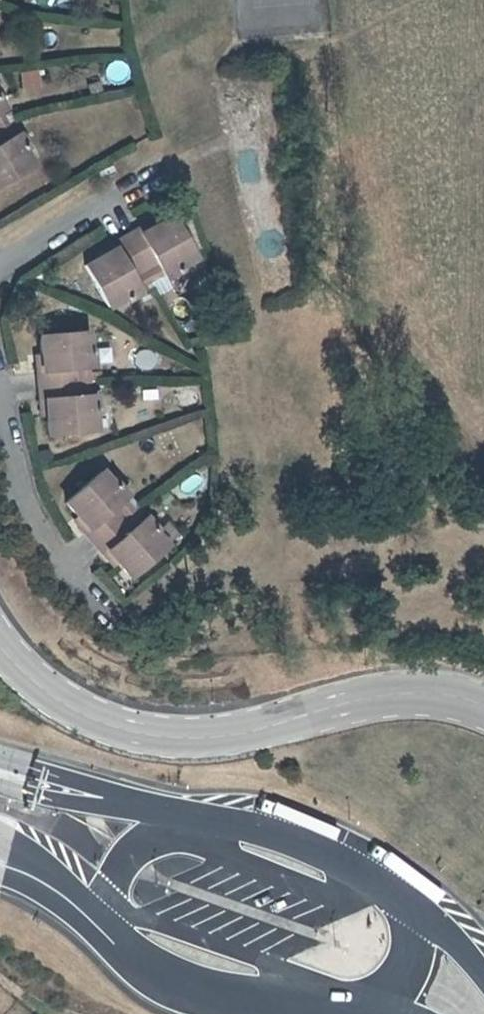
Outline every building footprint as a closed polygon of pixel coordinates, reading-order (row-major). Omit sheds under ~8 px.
[(39,71),(20,71),(21,90),(39,90),(39,71)] [(12,122),(5,109),(0,112),(0,127),(12,122)] [(17,133),(12,122),(0,127),(0,128),(6,139),(17,133)] [(0,128),(0,182),(35,164),(17,133),(6,139),(0,128)] [(13,202),(46,184),(38,170),(5,189),(13,202)] [(143,267),(155,261),(163,276),(195,258),(172,215),(148,229),(145,224),(125,235),(143,267)] [(143,267),(125,235),(105,246),(107,251),(86,263),(108,306),(137,290),(128,275),(143,267)] [(152,282),(163,276),(155,261),(143,267),(152,282)] [(152,282),(143,267),(128,275),(137,290),(152,282)] [(77,380),(76,367),(90,367),(89,331),(42,332),(42,360),(35,359),(35,381),(77,380)] [(96,368),(112,366),(108,344),(92,347),(96,368)] [(91,380),(90,367),(76,367),(77,380),(91,380)] [(77,380),(35,381),(36,406),(44,406),(44,430),(92,429),(91,393),(77,393),(77,380)] [(91,380),(77,380),(77,393),(91,393),(91,380)] [(123,519),(114,508),(124,499),(100,472),(65,504),(81,521),(76,526),(94,545),(123,519)] [(133,509),(124,499),(114,508),(123,519),(133,509)] [(133,509),(123,519),(132,529),(142,519),(133,509)] [(123,519),(94,545),(110,563),(115,559),(131,578),(167,546),(142,519),(132,529),(123,519)]
